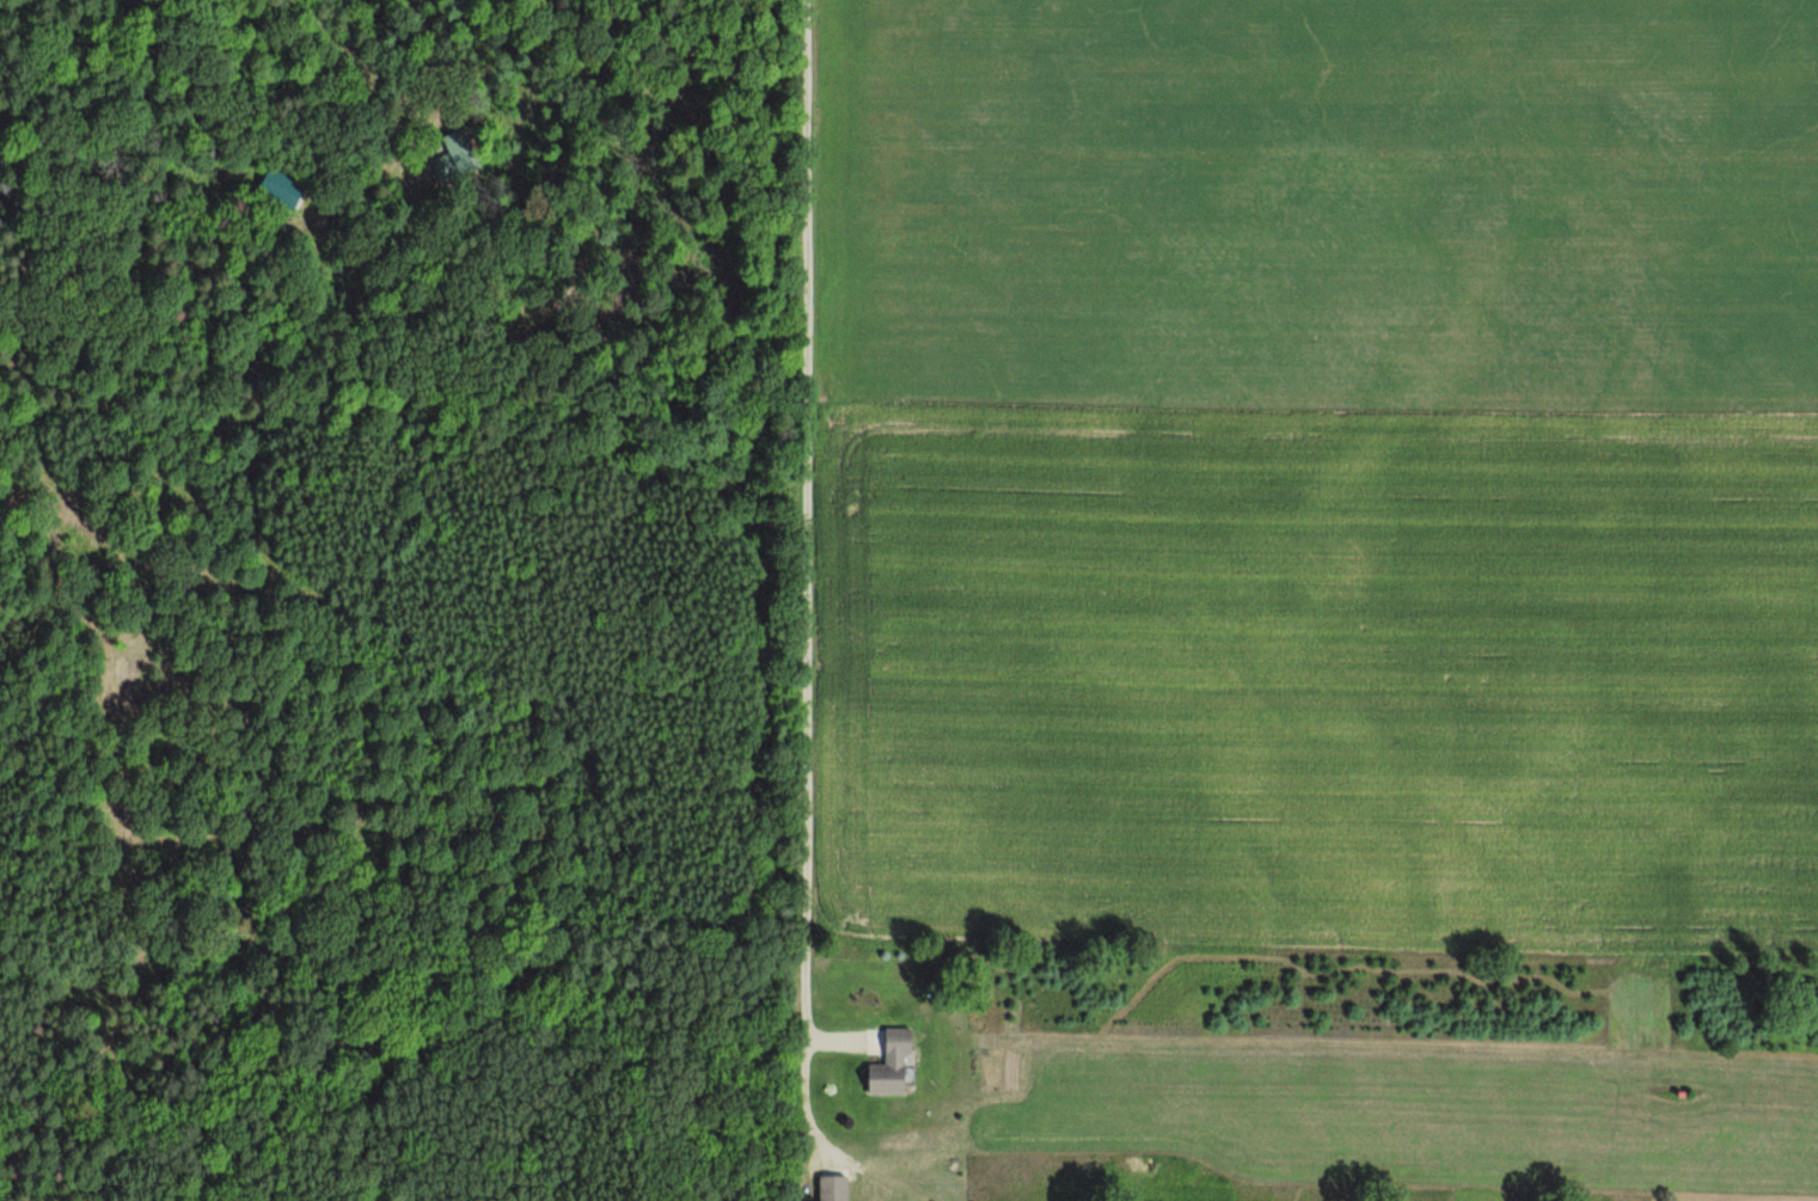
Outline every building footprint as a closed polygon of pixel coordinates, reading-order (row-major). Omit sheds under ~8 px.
[(438,181),(479,166),(465,126),(442,135),(449,153),(430,159),(438,181)] [(905,1052),(912,1052),(912,1027),(886,1027),(886,1063),(868,1063),(868,1092),(905,1092),(905,1052)] [(866,1029),(866,1053),(883,1053),(883,1029),(866,1029)] [(848,1174),(819,1174),(819,1200),(848,1200),(848,1174)]
